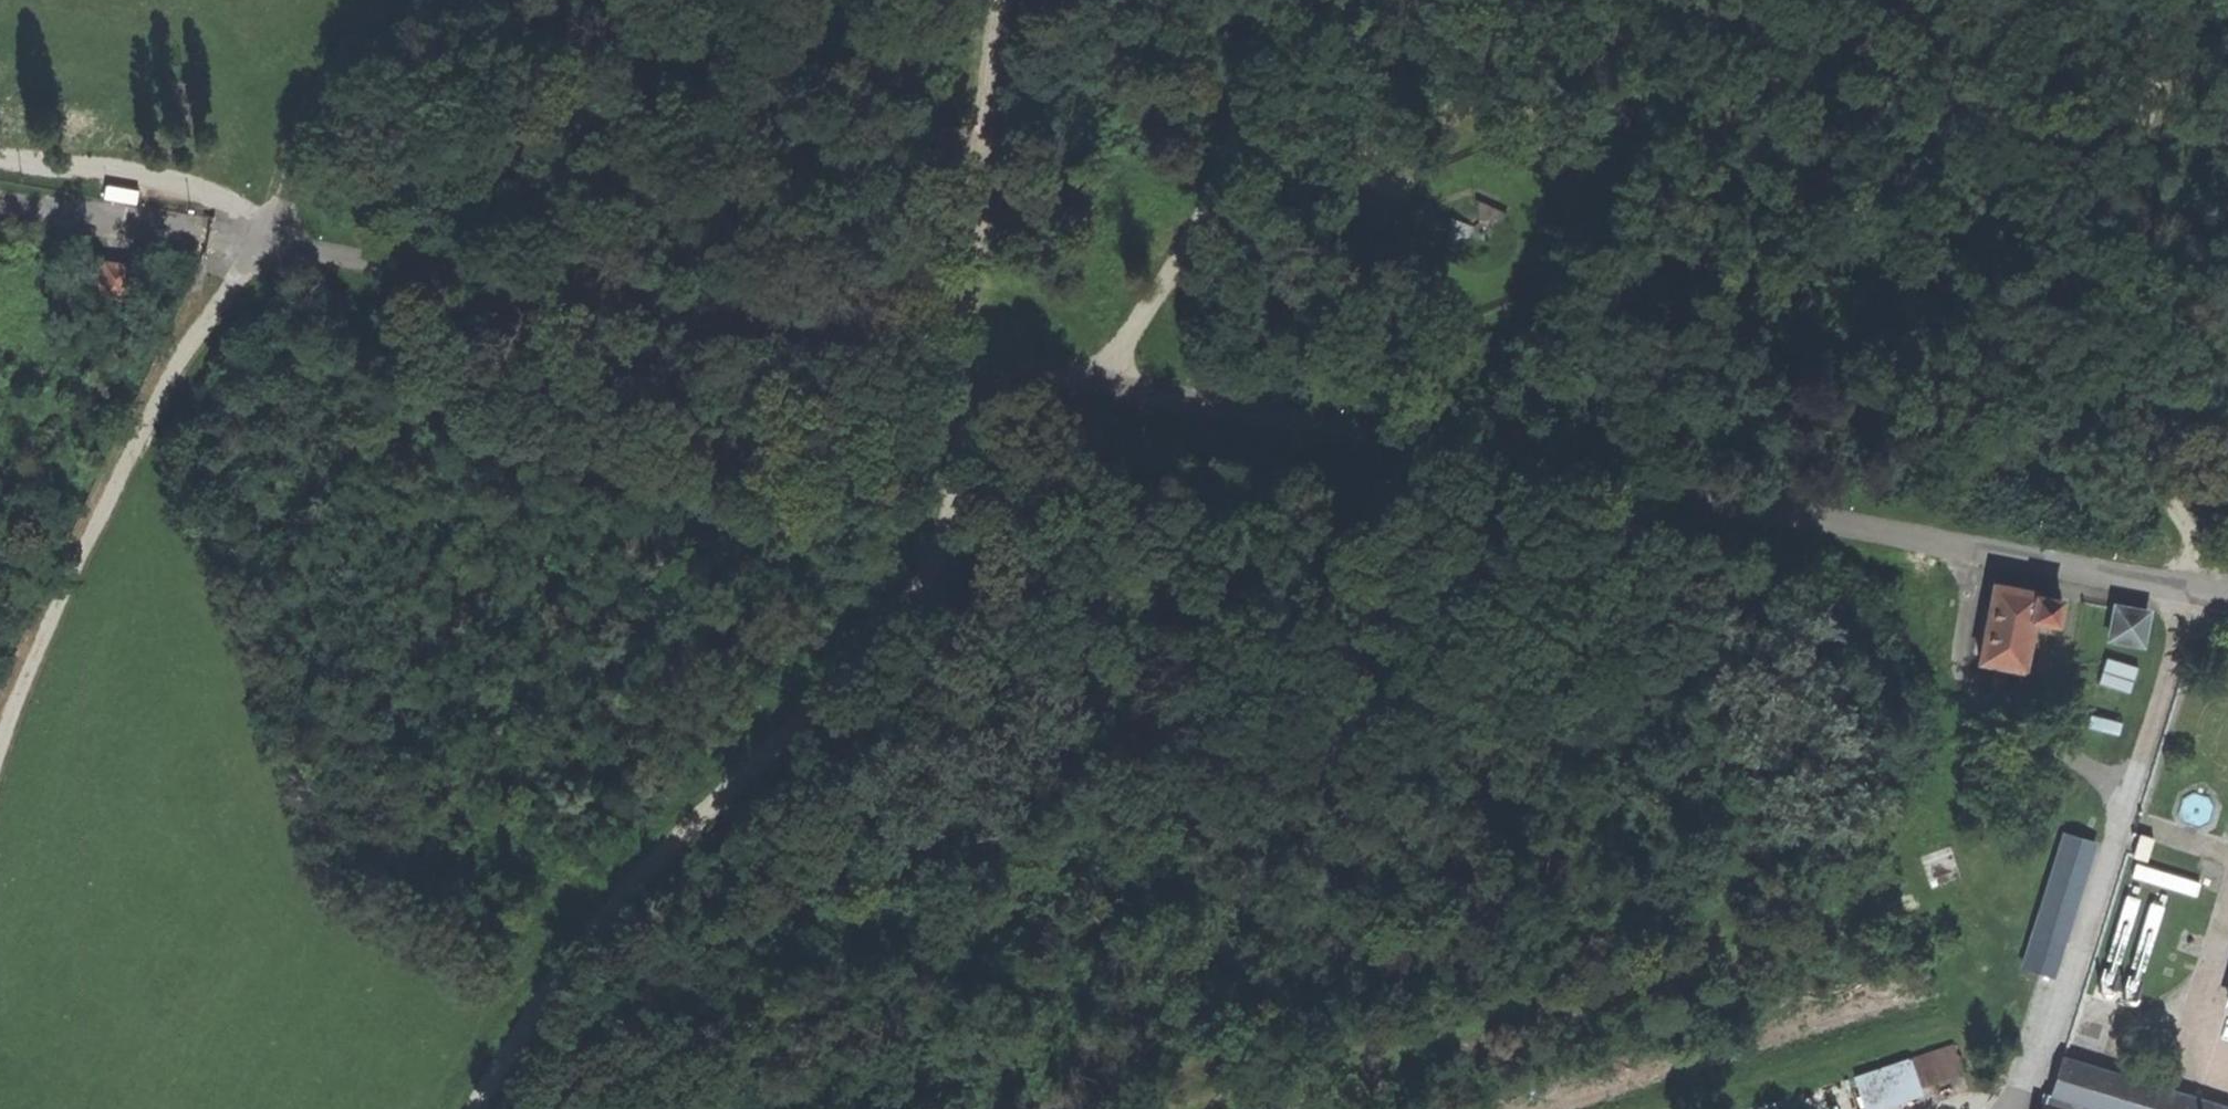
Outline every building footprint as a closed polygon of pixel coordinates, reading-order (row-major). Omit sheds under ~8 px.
[(99,295),(123,299),(128,267),(103,264),(99,295)] [(2060,605),(2036,600),(2038,592),(1991,582),(1974,661),(2025,672),(2029,656),(2024,655),(2031,621),(2055,626),(2060,605)] [(2148,618),(2116,611),(2109,640),(2141,647),(2148,618)] [(2143,702),(2147,676),(2113,671),(2109,696),(2143,702)] [(2033,926),(2070,937),(2100,838),(2064,827),(2033,926)] [(1955,1040),(1856,1072),(1868,1107),(1967,1075),(1955,1040)] [(2090,1108),(2219,1108),(2059,1057),(2046,1095),(2090,1108)]
